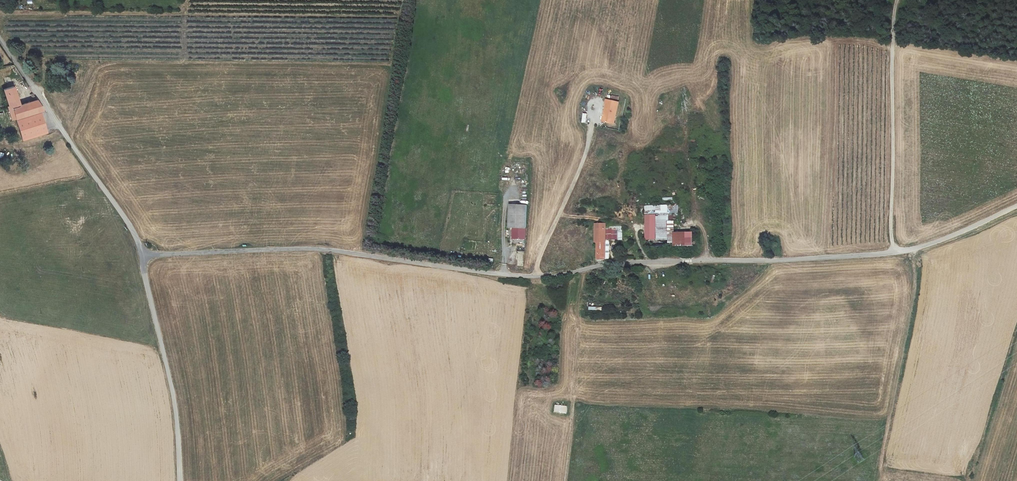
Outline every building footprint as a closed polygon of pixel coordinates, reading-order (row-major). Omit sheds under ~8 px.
[(7,109),(11,122),(15,120),(17,127),(20,134),(45,127),(40,113),(44,112),(37,100),(17,106),(7,109)] [(670,100),(666,109),(670,111),(674,102),(670,100)] [(606,101),(605,105),(606,106),(602,123),(613,125),(618,103),(606,101)] [(45,127),(20,134),(22,142),(47,134),(45,127)] [(694,246),(694,233),(675,233),(675,221),(679,221),(680,205),(646,204),(646,246),(694,246)] [(510,205),(509,228),(513,228),(513,239),(525,240),(527,206),(510,205)] [(606,227),(606,229),(606,241),(609,241),(622,240),(622,226),(606,227)] [(598,242),(598,261),(606,260),(606,241),(606,229),(596,229),(596,242),(598,242)] [(554,405),(554,413),(566,413),(566,405),(554,405)]
